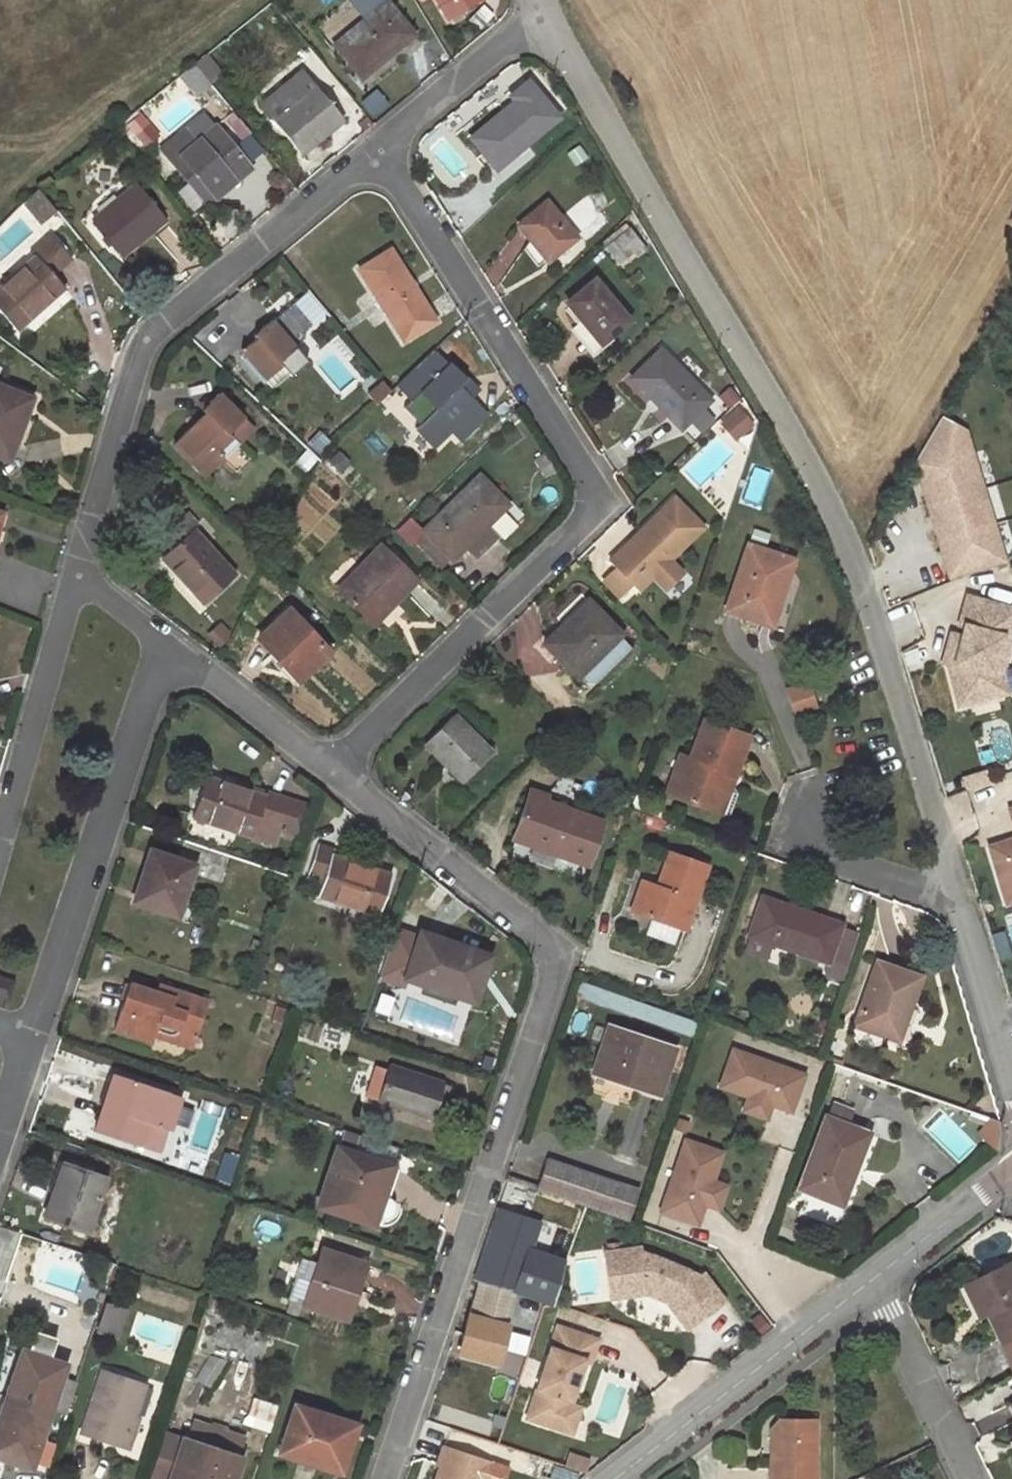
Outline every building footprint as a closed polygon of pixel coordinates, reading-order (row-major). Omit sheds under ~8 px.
[(450,18),(480,0),(439,0),(450,18)] [(362,78),(393,51),(389,47),(398,40),(401,44),(413,34),(386,2),(335,46),(362,78)] [(293,7),(284,15),(292,24),(301,17),(293,7)] [(393,51),(401,44),(398,40),(389,47),(393,51)] [(194,64),(180,76),(196,97),(210,83),(194,64)] [(301,154),(343,119),(302,70),(283,87),(296,102),(273,121),(301,154)] [(532,82),(469,136),(498,170),(561,115),(532,82)] [(161,150),(185,180),(193,174),(214,199),(251,168),(216,127),(196,143),(185,130),(161,150)] [(247,134),(234,144),(245,159),(258,149),(247,134)] [(206,205),(214,199),(193,174),(185,180),(206,205)] [(135,186),(93,220),(122,255),(163,222),(135,186)] [(38,189),(24,203),(35,217),(51,204),(38,189)] [(602,192),(593,195),(596,206),(607,201),(602,192)] [(547,202),(519,226),(548,261),(576,237),(547,202)] [(51,204),(35,217),(43,226),(58,213),(51,204)] [(636,232),(626,230),(624,239),(635,241),(636,232)] [(0,289),(0,312),(17,331),(65,288),(53,273),(69,259),(50,237),(30,254),(34,258),(0,289)] [(391,251),(359,271),(403,339),(433,319),(391,251)] [(566,303),(586,326),(601,344),(628,321),(594,280),(566,303)] [(256,339),(240,353),(272,388),(288,374),(278,361),(305,339),(284,314),(273,323),(272,321),(253,337),(256,339)] [(591,352),(601,344),(586,326),(576,335),(591,352)] [(682,428),(689,421),(700,410),(710,400),(661,350),(633,378),(682,428)] [(422,393),(438,407),(454,423),(448,429),(460,441),(486,414),(470,398),(478,389),(466,377),(464,379),(449,364),(422,393)] [(8,458),(29,400),(0,387),(0,455),(8,458)] [(203,413),(173,444),(204,476),(252,428),(218,394),(201,410),(203,413)] [(733,397),(728,402),(732,407),(737,401),(733,397)] [(433,413),(448,429),(454,423),(438,407),(433,413)] [(711,420),(700,410),(689,421),(700,432),(711,420)] [(722,424),(735,440),(752,425),(739,410),(722,424)] [(967,430),(941,415),(913,465),(947,581),(1007,563),(967,430)] [(334,453),(328,460),(337,468),(343,462),(334,453)] [(544,457),(537,464),(547,476),(555,469),(544,457)] [(452,558),(465,546),(485,525),(507,504),(480,477),(425,532),(452,558)] [(703,527),(674,498),(610,561),(617,569),(605,582),(618,595),(630,582),(638,591),(653,576),(670,559),(703,527)] [(174,541),(161,558),(204,603),(235,575),(193,529),(198,525),(187,513),(164,532),(174,541)] [(494,535),(485,525),(465,546),(474,555),(494,535)] [(380,546),(338,589),(373,623),(415,580),(380,546)] [(726,609),(763,621),(775,587),(783,590),(793,560),(747,546),(726,609)] [(653,576),(666,589),(683,572),(670,559),(653,576)] [(775,587),(763,621),(771,624),(783,590),(775,587)] [(951,664),(961,705),(1000,695),(995,673),(1000,653),(1009,656),(1011,646),(1011,624),(1003,622),(1008,607),(972,598),(963,626),(968,627),(965,638),(957,663),(951,664)] [(587,600),(571,615),(576,620),(591,605),(587,600)] [(571,615),(543,644),(576,676),(578,673),(585,681),(596,684),(629,652),(625,644),(616,636),(620,633),(591,605),(576,620),(571,615)] [(1008,607),(1003,622),(1011,624),(1011,608),(1008,607)] [(289,609),(257,639),(297,681),(328,652),(289,609)] [(218,628),(209,636),(217,646),(227,637),(218,628)] [(965,638),(955,635),(947,663),(951,664),(957,663),(965,638)] [(1004,673),(1009,656),(1000,653),(995,673),(1000,695),(1009,693),(1004,673)] [(783,689),(791,716),(814,709),(807,682),(783,689)] [(453,715),(425,743),(464,782),(492,753),(453,715)] [(729,787),(748,735),(704,721),(691,758),(680,754),(666,793),(729,815),(737,792),(734,788),(729,787)] [(228,827),(231,828),(249,833),(253,835),(254,833),(257,820),(277,826),(281,828),(290,800),(266,791),(265,795),(205,777),(192,816),(211,822),(200,825),(212,838),(218,840),(225,835),(228,827)] [(530,790),(514,840),(587,865),(602,821),(545,801),(547,796),(530,790)] [(308,806),(290,800),(281,828),(300,833),(308,806)] [(273,839),(277,826),(257,820),(254,833),(273,839)] [(247,842),(249,833),(231,828),(228,836),(247,842)] [(991,848),(995,860),(1011,854),(1011,842),(991,848)] [(318,844),(306,876),(323,881),(320,889),(317,897),(378,915),(392,874),(331,853),(333,848),(318,844)] [(140,882),(133,902),(177,917),(194,865),(155,851),(144,883),(140,882)] [(640,888),(632,912),(683,930),(706,867),(669,853),(657,887),(655,893),(640,888)] [(995,860),(1004,890),(1011,888),(1011,854),(995,860)] [(278,859),(275,867),(285,871),(287,862),(278,859)] [(306,876),(303,883),(320,889),(323,881),(306,876)] [(642,882),(640,888),(655,893),(657,887),(642,882)] [(763,898),(749,936),(771,943),(826,962),(827,960),(844,966),(855,933),(839,927),(840,924),(763,898)] [(420,931),(404,979),(475,1002),(491,955),(420,931)] [(771,943),(749,936),(744,950),(767,958),(771,943)] [(854,1026),(891,1038),(902,1005),(909,1007),(920,976),(877,962),(854,1026)] [(7,1000),(12,983),(0,979),(0,998),(7,1000)] [(580,980),(574,995),(690,1036),(695,1021),(580,980)] [(152,1042),(153,1036),(156,1027),(181,1035),(184,1033),(196,1036),(207,1002),(158,986),(156,993),(129,984),(114,1029),(152,1042)] [(276,1005),(272,1020),(283,1024),(288,1009),(276,1005)] [(898,1040),(909,1007),(902,1005),(891,1038),(898,1040)] [(192,1049),(196,1036),(184,1033),(181,1035),(156,1027),(153,1036),(192,1049)] [(608,1028),(594,1072),(659,1093),(673,1050),(608,1028)] [(774,1104),(794,1111),(807,1075),(737,1050),(724,1087),(752,1096),(774,1104)] [(381,1097),(380,1102),(431,1118),(434,1111),(444,1114),(452,1088),(390,1068),(389,1073),(385,1085),(381,1097)] [(382,1070),(378,1083),(385,1085),(389,1073),(382,1070)] [(147,1149),(159,1153),(166,1132),(155,1128),(156,1125),(167,1129),(171,1130),(181,1097),(114,1076),(95,1133),(141,1148),(142,1144),(148,1146),(147,1149)] [(374,1096),(381,1097),(385,1085),(378,1083),(374,1096)] [(769,1118),(774,1104),(752,1096),(747,1110),(769,1118)] [(830,1104),(825,1120),(845,1127),(851,1112),(830,1104)] [(442,1122),(444,1114),(434,1111),(431,1118),(442,1122)] [(825,1120),(800,1188),(834,1201),(848,1164),(855,1166),(867,1135),(845,1127),(825,1120)] [(986,1120),(977,1133),(985,1139),(994,1126),(986,1120)] [(356,1134),(342,1129),(335,1149),(350,1153),(356,1134)] [(356,1134),(350,1153),(391,1167),(398,1148),(356,1134)] [(714,1180),(723,1152),(686,1140),(663,1211),(700,1223),(706,1204),(714,1180)] [(391,1200),(389,1197),(383,1194),(391,1167),(350,1153),(335,1149),(316,1206),(373,1225),(375,1216),(383,1218),(388,1215),(390,1213),(393,1206),(391,1200)] [(537,1188),(617,1215),(627,1187),(546,1160),(537,1188)] [(63,1163),(45,1219),(86,1233),(106,1176),(63,1163)] [(398,1169),(391,1167),(383,1194),(389,1197),(398,1169)] [(728,1185),(714,1180),(706,1204),(721,1208),(728,1185)] [(627,1187),(617,1215),(627,1219),(636,1191),(627,1187)] [(498,1214),(492,1238),(527,1251),(535,1225),(498,1214)] [(527,1251),(492,1238),(481,1277),(516,1289),(544,1299),(551,1302),(564,1262),(527,1251)] [(643,1244),(604,1250),(610,1287),(646,1280),(648,1291),(668,1299),(676,1293),(697,1321),(727,1299),(704,1269),(702,1271),(693,1278),(681,1263),(663,1256),(645,1259),(643,1249),(643,1244)] [(302,1259),(289,1301),(347,1319),(366,1262),(321,1249),(316,1263),(302,1259)] [(645,1259),(663,1256),(643,1249),(645,1259)] [(702,1271),(681,1263),(693,1278),(702,1271)] [(972,1281),(988,1313),(1011,1363),(1011,1271),(1008,1263),(972,1281)] [(481,1277),(470,1315),(507,1325),(516,1289),(481,1277)] [(646,1280),(610,1287),(611,1297),(648,1291),(646,1280)] [(972,1281),(963,1285),(979,1316),(988,1313),(972,1281)] [(697,1321),(676,1293),(668,1299),(690,1327),(697,1321)] [(110,1305),(105,1320),(116,1324),(121,1309),(110,1305)] [(470,1315),(459,1352),(498,1361),(507,1325),(470,1315)] [(557,1324),(527,1416),(560,1427),(568,1423),(572,1409),(569,1402),(583,1358),(591,1354),(597,1337),(557,1324)] [(12,1377),(6,1394),(49,1408),(64,1364),(28,1353),(19,1379),(12,1377)] [(128,1447),(132,1433),(127,1432),(132,1419),(143,1384),(102,1371),(82,1433),(128,1447)] [(0,1427),(0,1458),(30,1468),(49,1408),(6,1394),(0,1414),(0,1417),(3,1418),(0,1427)] [(247,1415),(271,1423),(277,1406),(253,1398),(247,1415)] [(580,1405),(569,1402),(572,1409),(568,1423),(560,1427),(572,1430),(580,1405)] [(296,1406),(280,1451),(340,1470),(355,1425),(296,1406)] [(137,1420),(132,1419),(127,1432),(132,1433),(137,1420)] [(245,1419),(242,1430),(249,1432),(252,1422),(245,1419)] [(771,1478),(812,1478),(813,1421),(777,1421),(777,1422),(777,1451),(781,1451),(781,1457),(771,1457),(771,1478)] [(241,1457),(238,1456),(243,1439),(192,1422),(187,1439),(182,1438),(182,1439),(164,1433),(149,1478),(152,1478),(234,1478),(241,1457)] [(771,1428),(771,1457),(781,1457),(781,1451),(777,1451),(777,1422),(771,1428)] [(433,1478),(504,1478),(508,1466),(442,1447),(433,1478)]
